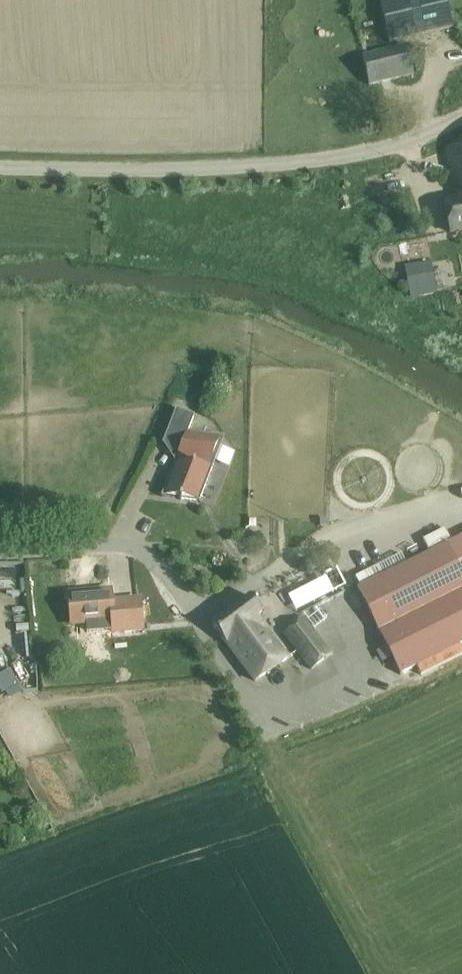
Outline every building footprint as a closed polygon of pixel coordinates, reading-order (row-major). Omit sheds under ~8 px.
[(389,42),(453,27),(447,0),(379,0),(389,42)] [(414,74),(409,54),(407,46),(362,57),(369,84),(414,74)] [(446,149),(455,198),(444,200),(450,232),(461,230),(461,145),(446,149)] [(364,239),(366,263),(422,261),(421,236),(364,239)] [(435,292),(433,280),(409,284),(412,297),(435,292)] [(199,501),(221,446),(187,432),(193,416),(175,410),(162,443),(164,443),(179,449),(167,479),(168,479),(162,494),(161,495),(162,496),(163,496),(179,498),(179,499),(180,499),(181,498),(198,500),(199,501)] [(446,543),(461,575),(461,535),(446,543)] [(356,588),(357,590),(364,603),(399,674),(412,668),(424,662),(461,643),(461,575),(446,543),(395,569),(361,586),(356,588)] [(287,580),(293,596),(313,588),(306,572),(287,580)] [(140,599),(112,601),(111,590),(69,593),(72,624),(112,620),(113,632),(142,629),(140,599)] [(256,616),(263,611),(251,596),(212,625),(226,644),(227,643),(255,681),(287,658),(256,616)] [(305,617),(282,634),(309,671),(332,654),(305,617)] [(0,674),(0,691),(2,694),(19,684),(10,668),(0,674)]
